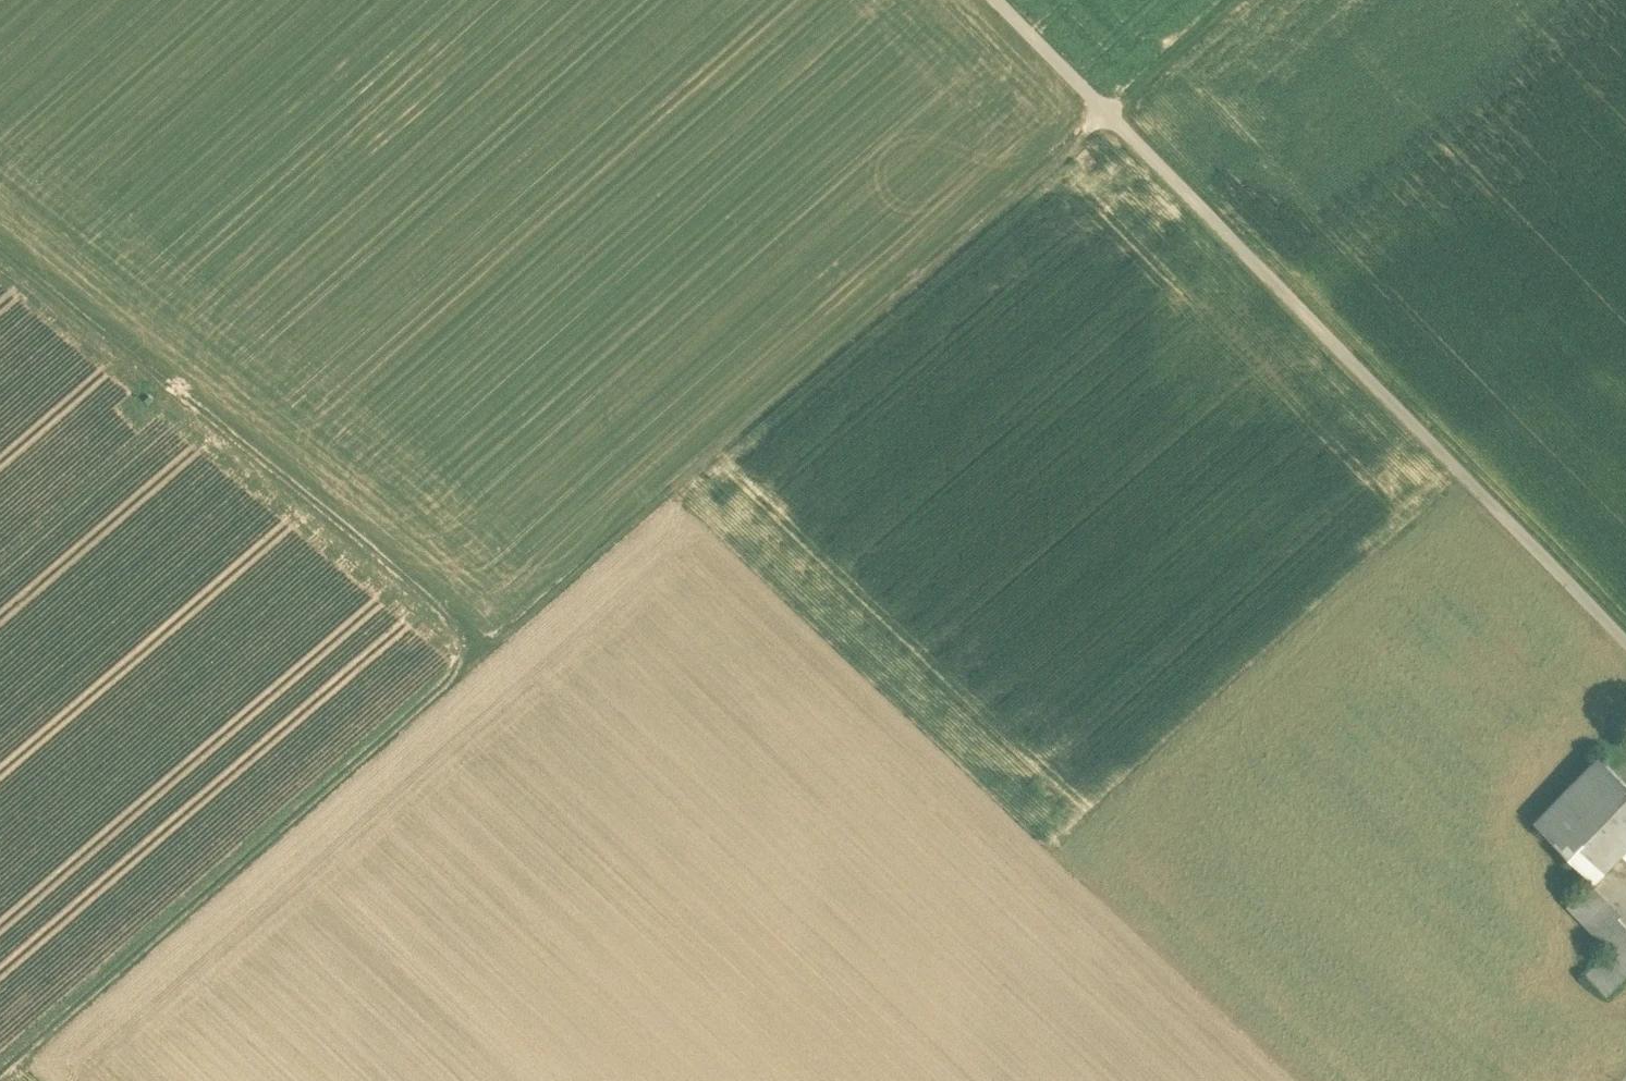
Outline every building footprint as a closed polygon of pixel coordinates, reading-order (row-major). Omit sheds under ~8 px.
[(1599,758),(1536,822),(1594,880),(1608,866),(1606,864),(1625,843),(1625,785),(1599,758)] [(1616,915),(1587,886),(1567,905),(1596,935),(1616,915)] [(1596,935),(1610,950),(1625,934),(1625,925),(1616,915),(1596,935)] [(1610,950),(1585,974),(1606,995),(1615,986),(1625,975),(1625,934),(1610,950)] [(1615,986),(1622,993),(1625,989),(1625,975),(1615,986)]
